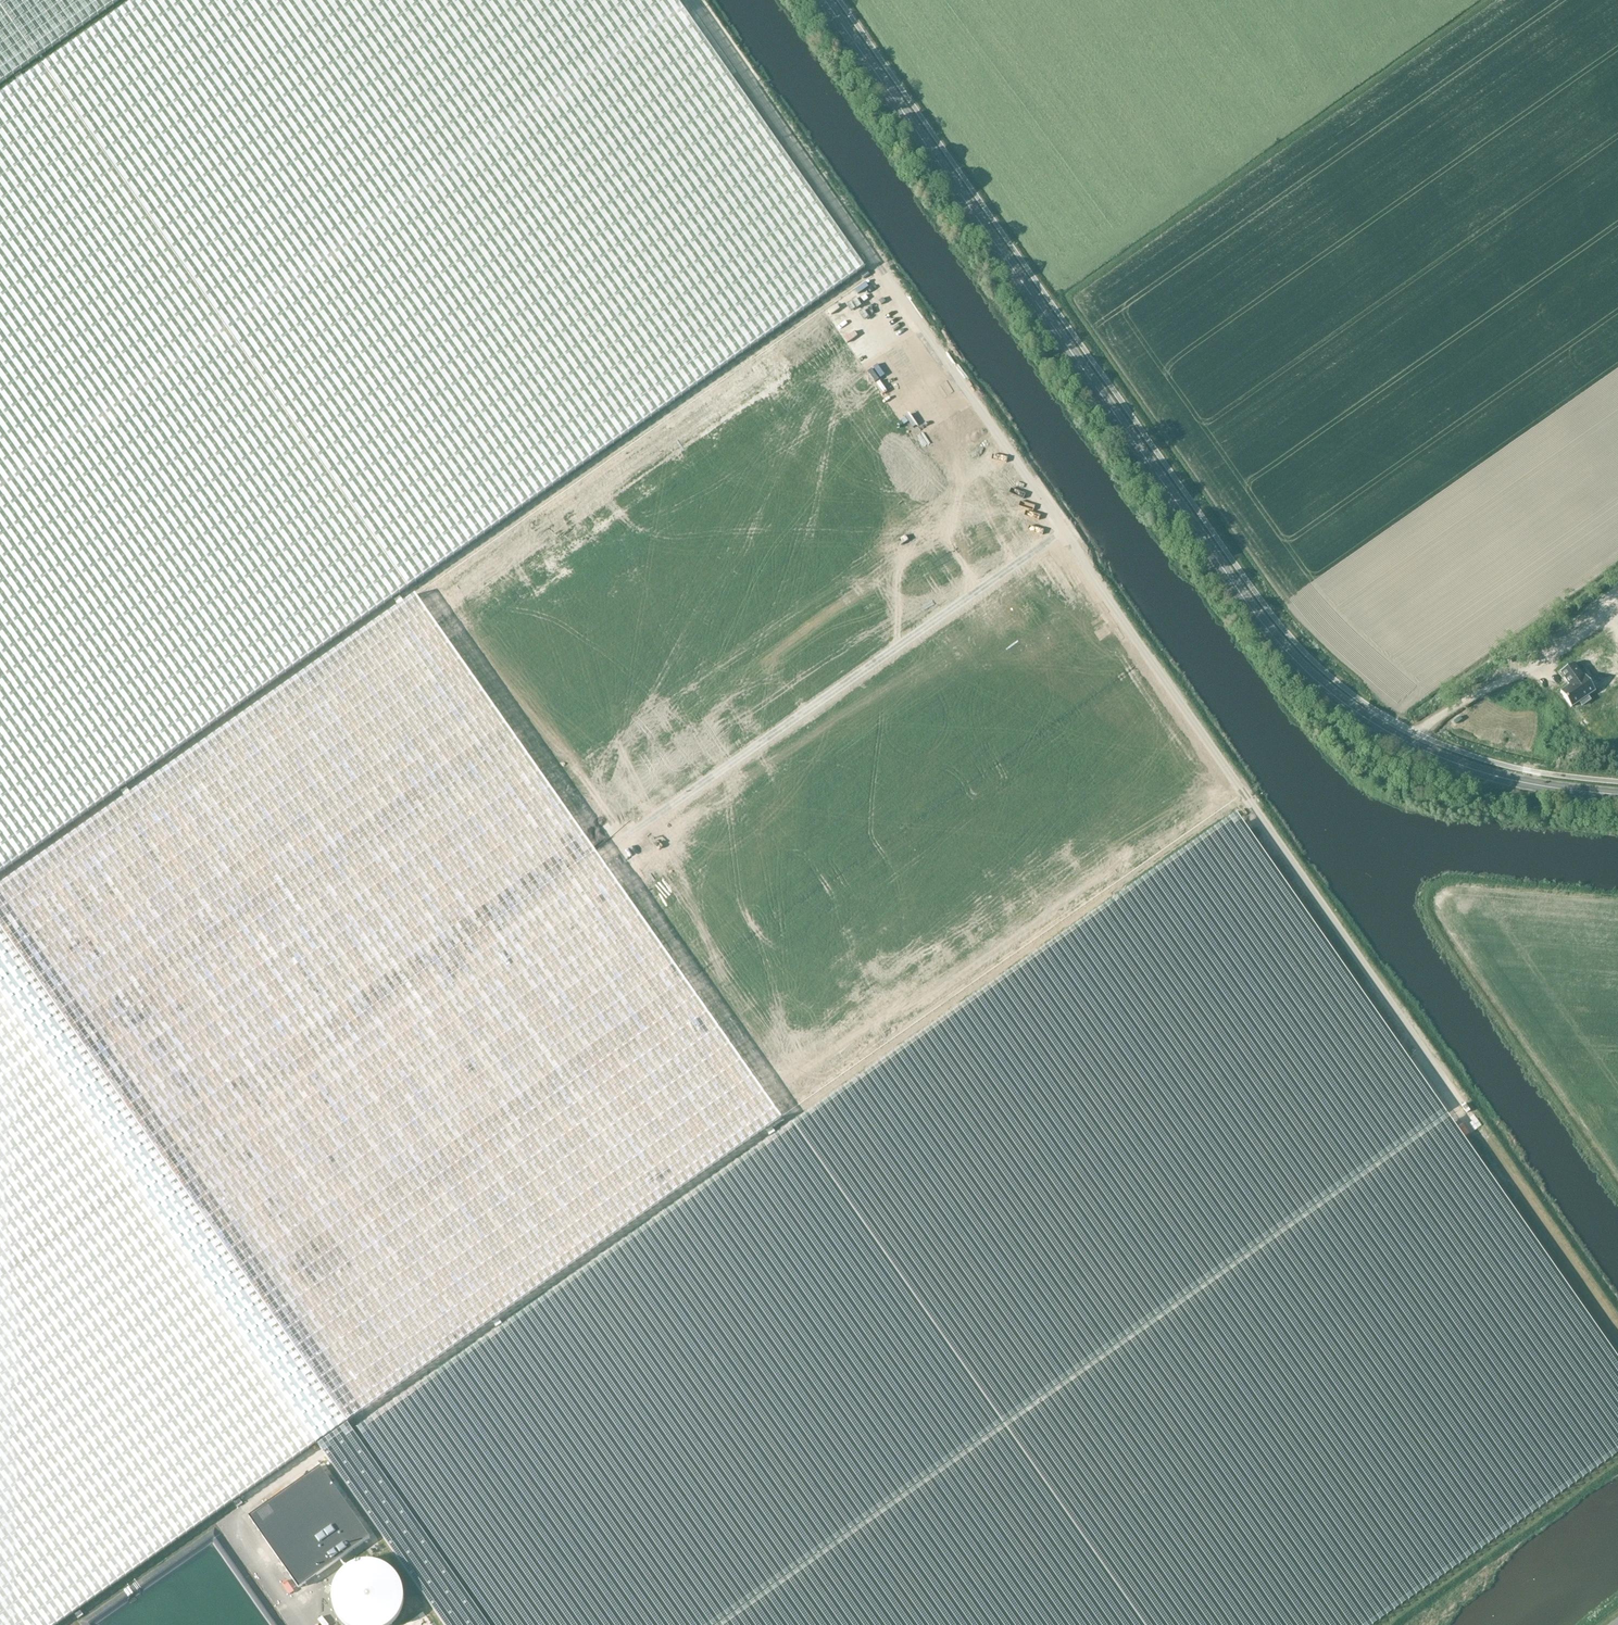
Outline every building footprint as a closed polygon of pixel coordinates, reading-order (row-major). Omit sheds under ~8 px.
[(383,605),(407,588),(408,587),(626,434),(864,268),(677,0),(137,0),(0,96),(0,873),(383,605)] [(120,0),(0,0),(0,84),(120,0)] [(1034,530),(1029,533),(1037,546),(1042,543),(1034,530)] [(1571,707),(1579,702),(1582,706),(1590,700),(1587,696),(1595,691),(1584,675),(1582,676),(1573,663),(1560,672),(1569,685),(1560,692),(1571,707)] [(140,1567),(315,1448),(443,1624),(1369,1624),(1617,1451),(1617,1361),(1227,805),(381,1399),(355,1417),(0,927),(0,1624),(57,1624),(140,1567)] [(249,1517),(299,1588),(370,1538),(320,1467),(249,1517)]
